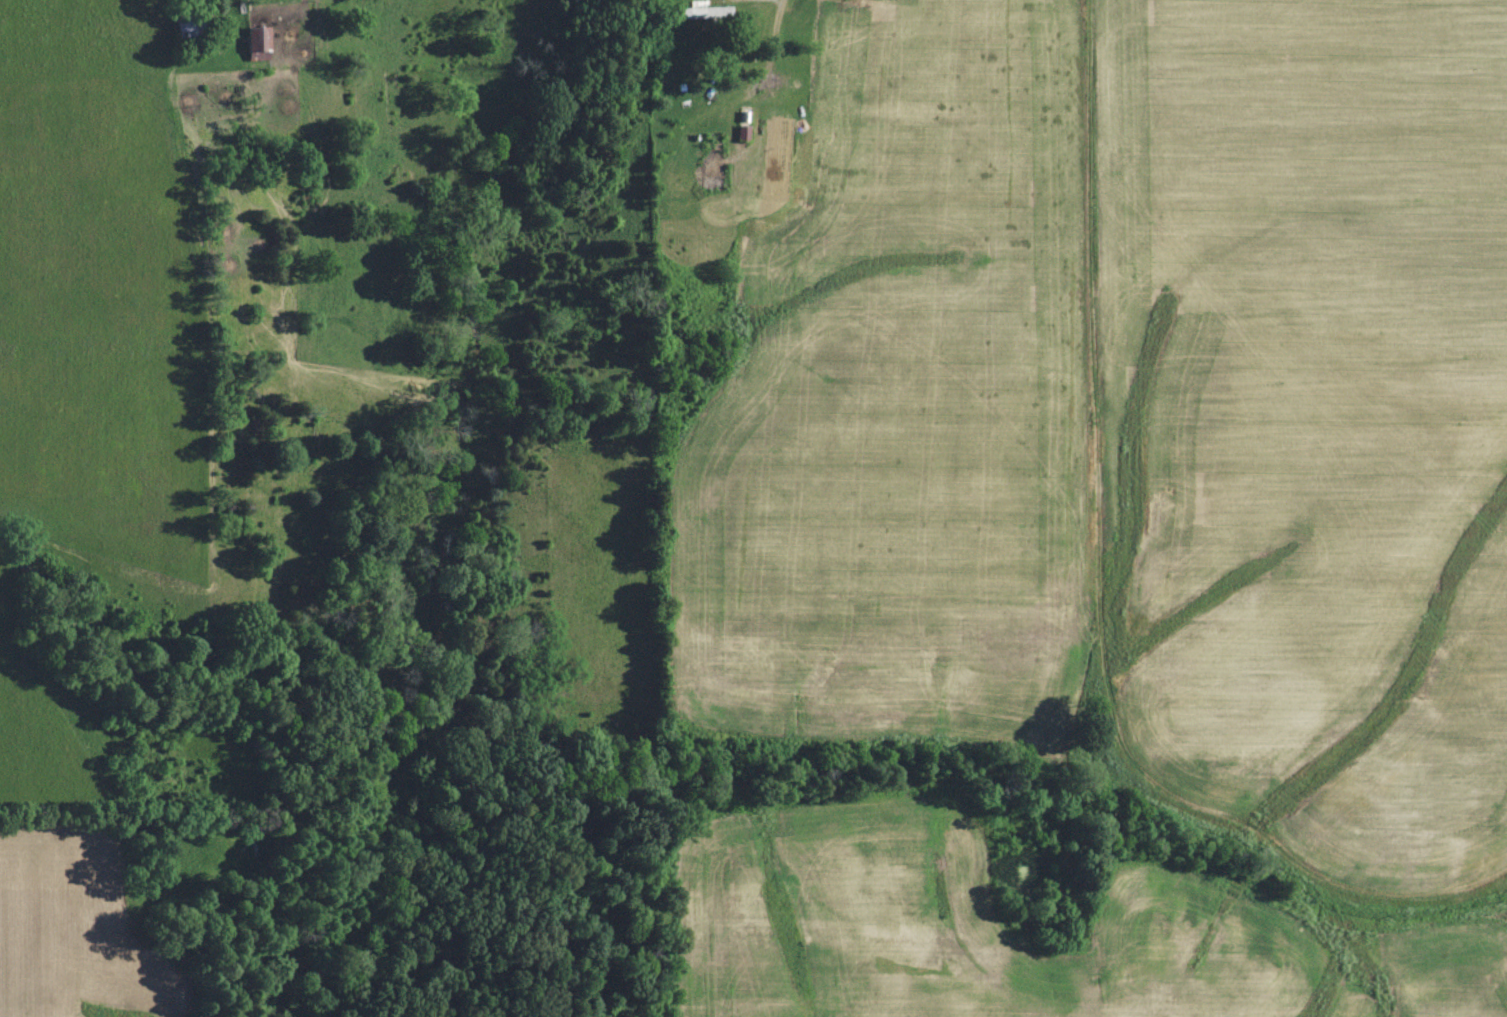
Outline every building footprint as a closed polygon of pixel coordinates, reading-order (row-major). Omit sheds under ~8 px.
[(242,60),(263,59),(262,26),(241,26),(242,60)]
